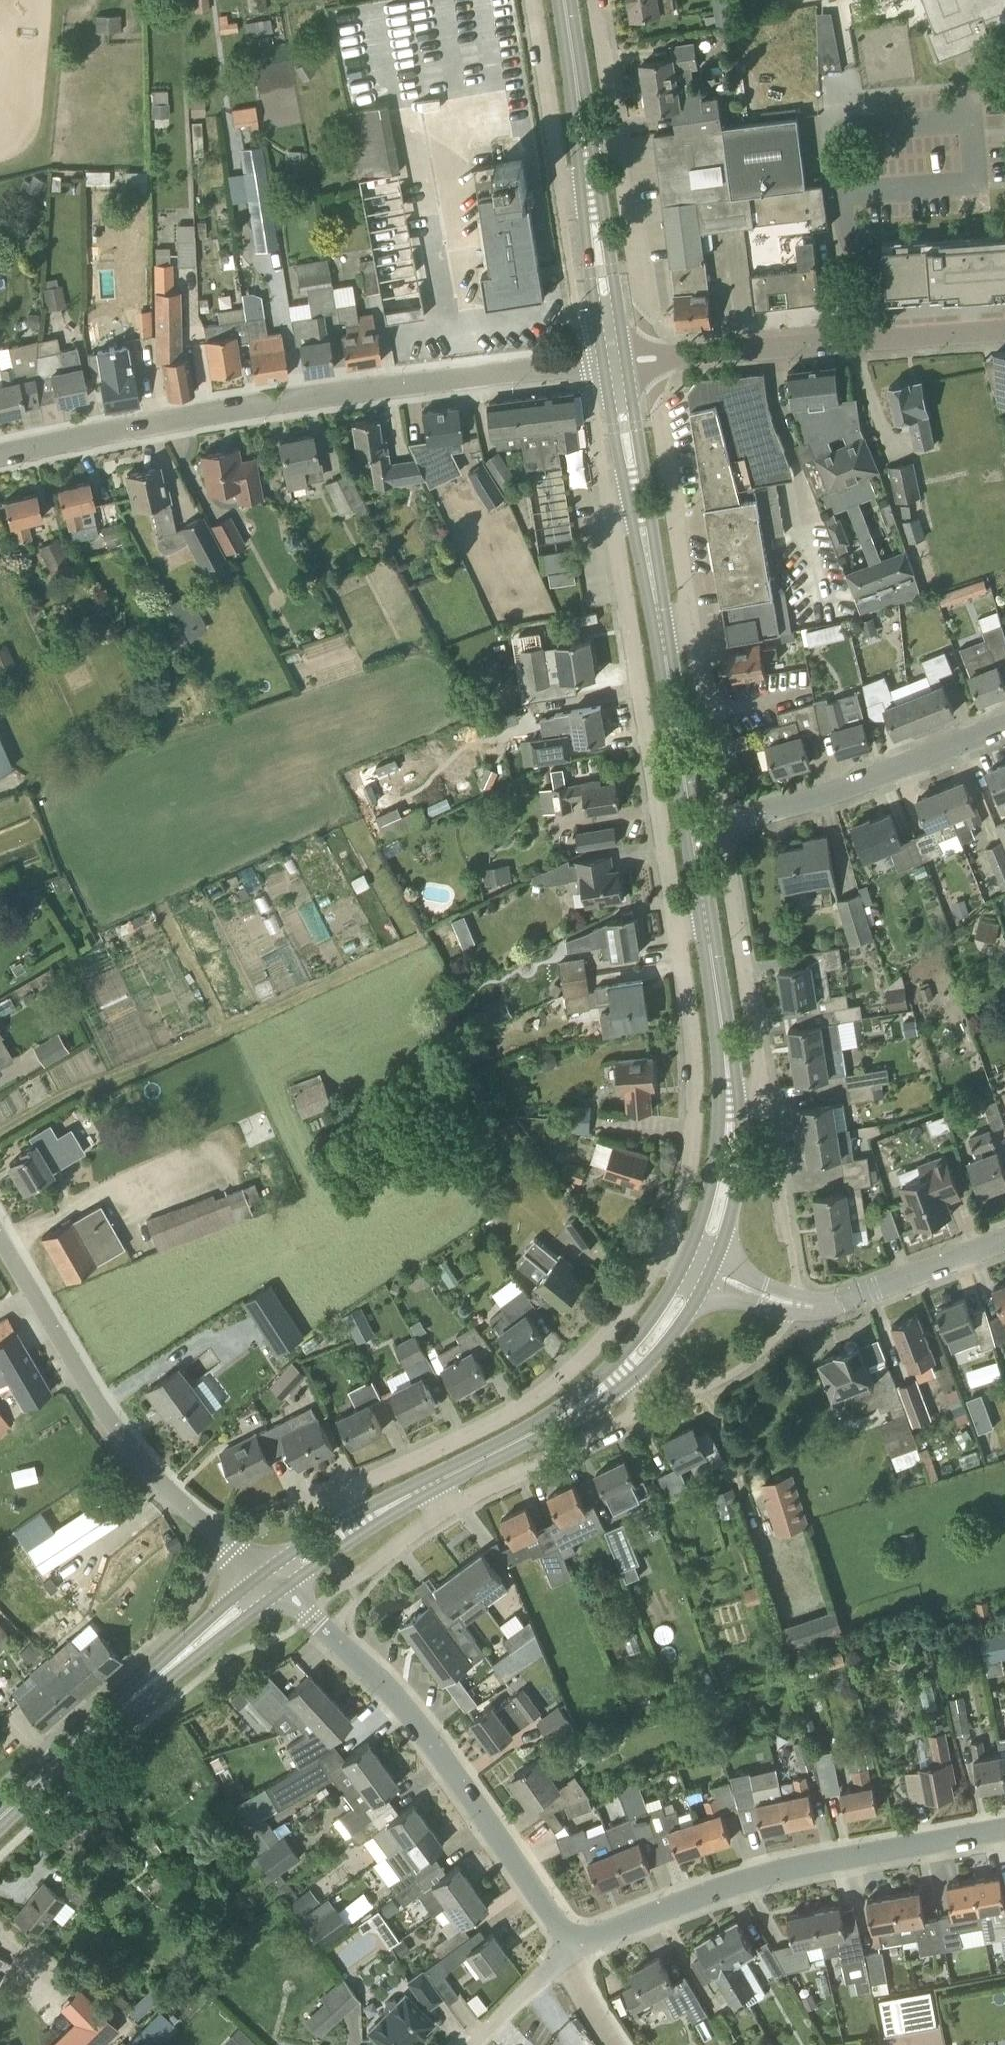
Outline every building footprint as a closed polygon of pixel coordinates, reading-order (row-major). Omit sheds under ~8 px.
[(195,11),(210,10),(209,0),(194,0),(195,11)] [(250,12),(266,9),(264,0),(249,0),(250,12)] [(632,18),(661,13),(675,11),(673,0),(630,0),(632,18)] [(935,26),(928,29),(938,58),(995,37),(991,26),(1004,21),(1004,0),(925,0),(935,26)] [(271,18),(247,22),(249,36),(274,32),(271,18)] [(858,63),(862,87),(914,79),(908,36),(906,21),(853,29),(858,63)] [(643,87),(646,86),(679,81),(677,69),(699,66),(695,42),(671,46),(673,58),(643,62),(644,71),(641,72),(643,87)] [(839,53),(819,54),(819,55),(819,70),(842,69),(842,65),(839,53)] [(296,67),(303,80),(315,73),(308,60),(296,67)] [(681,94),(679,81),(646,86),(643,87),(645,102),(649,102),(650,111),(675,107),(679,106),(682,129),(723,123),(719,94),(703,97),(702,90),(681,94)] [(191,98),(191,115),(206,115),(205,98),(191,98)] [(168,103),(153,103),(152,103),(153,117),(170,117),(170,103),(168,103)] [(252,104),(227,106),(229,130),(254,128),(252,104)] [(797,112),(797,106),(762,111),(764,121),(740,123),(723,125),(723,123),(682,129),(677,130),(655,133),(669,244),(676,294),(678,327),(713,325),(710,292),(702,231),(745,225),(755,224),(747,169),(803,161),(797,112)] [(398,170),(389,113),(349,120),(359,177),(398,170)] [(634,151),(650,149),(648,132),(632,135),(634,151)] [(275,228),(265,156),(243,160),(253,231),(275,228)] [(488,305),(545,296),(524,158),(497,162),(475,165),(491,271),(483,272),(488,305)] [(301,161),(288,160),(287,178),(307,179),(309,162),(301,161)] [(806,186),(803,161),(747,169),(755,224),(745,225),(755,307),(757,307),(756,300),(820,292),(821,299),(822,299),(813,228),(830,226),(823,184),(806,186)] [(851,173),(865,172),(865,161),(850,162),(851,173)] [(385,321),(425,315),(398,170),(359,177),(374,258),(380,290),(385,321)] [(138,192),(138,172),(126,171),(126,192),(138,192)] [(179,266),(196,265),(195,239),(178,239),(179,266)] [(931,247),(931,241),(884,244),(888,302),(950,297),(949,289),(961,288),(961,296),(997,294),(996,285),(1004,285),(1004,241),(931,247)] [(296,263),(301,293),(333,288),(330,273),(328,258),(296,263)] [(365,293),(380,290),(374,258),(359,261),(365,293)] [(155,263),(156,327),(181,327),(180,291),(173,291),(173,263),(170,263),(157,263),(155,263)] [(59,285),(47,288),(44,289),(48,311),(66,307),(61,285),(59,285)] [(304,300),(284,303),(286,315),(306,312),(304,300)] [(358,316),(356,301),(337,304),(339,320),(346,319),(348,333),(342,335),(347,366),(381,360),(376,329),(375,329),(373,313),(358,316)] [(246,318),(244,307),(218,311),(220,322),(204,325),(206,339),(212,375),(241,370),(237,343),(249,341),(250,341),(246,318)] [(327,338),(323,313),(292,318),(296,344),(300,343),(305,372),(333,368),(328,338),(327,338)] [(288,375),(283,345),(282,345),(280,331),(267,333),(265,315),(246,318),(250,341),(249,341),(255,380),(288,375)] [(181,357),(181,327),(156,327),(157,363),(162,362),(168,395),(194,391),(188,356),(181,357)] [(25,409),(19,380),(34,378),(36,377),(37,355),(39,339),(9,346),(13,366),(0,369),(0,415),(25,409)] [(92,381),(101,379),(106,407),(139,401),(133,372),(132,372),(127,346),(124,346),(124,344),(119,345),(120,347),(97,351),(97,352),(87,354),(92,381)] [(77,346),(60,350),(37,355),(36,377),(51,374),(58,402),(88,396),(82,367),(77,346)] [(996,352),(997,364),(986,364),(998,400),(1004,400),(1004,351),(996,352)] [(831,491),(838,488),(839,491),(874,477),(872,473),(880,470),(864,435),(859,422),(856,398),(841,400),(837,365),(789,371),(793,407),(794,406),(805,442),(810,441),(831,491)] [(780,632),(774,593),(765,536),(785,533),(776,480),(794,477),(793,472),(769,408),(765,372),(700,377),(689,392),(691,408),(707,504),(706,504),(706,506),(712,537),(712,539),(709,539),(713,568),(717,567),(717,569),(718,569),(723,600),(722,600),(722,602),(717,602),(724,640),(728,640),(780,632)] [(906,382),(906,381),(899,379),(894,384),(894,385),(890,386),(897,419),(911,417),(917,448),(935,444),(928,413),(929,413),(922,380),(910,383),(906,382)] [(579,447),(577,427),(579,427),(574,391),(490,402),(495,437),(522,433),(528,469),(561,464),(560,450),(579,447)] [(419,480),(426,479),(453,475),(447,441),(461,438),(457,406),(422,411),(426,439),(408,442),(416,458),(415,459),(419,480)] [(375,487),(405,482),(402,461),(389,462),(386,438),(382,438),(379,418),(353,422),(358,456),(371,454),(373,471),(375,487)] [(322,461),(318,462),(312,434),(280,441),(285,470),(286,470),(289,486),(306,483),(306,481),(325,477),(322,461)] [(238,502),(262,498),(255,458),(240,461),(238,448),(203,455),(203,459),(201,460),(198,463),(200,471),(204,474),(208,493),(236,488),(238,502)] [(495,450),(482,458),(493,475),(506,467),(495,450)] [(898,502),(920,497),(913,461),(890,466),(898,502)] [(485,463),(469,472),(488,505),(504,496),(485,463)] [(164,490),(159,467),(128,473),(135,508),(151,504),(158,533),(157,533),(156,534),(158,543),(160,547),(161,549),(162,550),(164,551),(167,552),(168,552),(171,551),(189,542),(203,569),(225,557),(203,515),(181,527),(182,528),(176,529),(167,489),(164,490)] [(512,469),(499,478),(507,490),(520,481),(512,469)] [(365,501),(349,471),(326,483),(341,513),(349,509),(365,501)] [(97,523),(93,505),(96,505),(90,480),(58,488),(64,512),(65,512),(69,529),(90,524),(97,523)] [(32,538),(28,521),(43,517),(37,493),(5,500),(10,525),(12,524),(16,542),(32,538)] [(228,553),(245,543),(230,516),(213,526),(228,553)] [(910,542),(926,537),(920,516),(904,521),(910,542)] [(109,547),(129,541),(123,521),(103,527),(109,547)] [(836,530),(832,532),(840,553),(846,550),(844,546),(851,543),(845,531),(838,534),(836,530)] [(55,576),(74,565),(58,537),(39,547),(55,576)] [(543,572),(558,570),(578,567),(575,547),(540,553),(543,572)] [(922,594),(914,570),(855,594),(861,612),(922,594)] [(943,605),(988,589),(985,578),(939,594),(943,605)] [(189,591),(170,600),(185,629),(203,619),(189,591)] [(998,611),(978,618),(983,631),(1003,624),(998,611)] [(1003,624),(983,631),(990,649),(965,659),(971,675),(981,701),(1004,692),(1004,682),(998,665),(1004,662),(1004,632),(1003,624)] [(825,642),(821,628),(807,631),(810,644),(811,645),(825,642)] [(781,632),(780,632),(782,641),(796,639),(795,631),(795,630),(792,631),(791,631),(781,632)] [(596,675),(591,639),(577,641),(576,640),(572,641),(572,642),(558,644),(559,645),(543,648),(543,647),(522,650),(528,686),(596,675)] [(18,667),(8,644),(0,648),(0,674),(18,667)] [(761,647),(761,644),(746,647),(747,650),(730,652),(731,663),(729,663),(731,677),(733,677),(734,679),(765,674),(763,661),(779,659),(777,645),(761,647)] [(924,724),(954,712),(940,676),(953,671),(945,650),(922,660),(933,688),(916,694),(924,724)] [(897,702),(885,674),(863,683),(868,705),(884,699),(887,706),(886,707),(897,735),(924,724),(916,694),(897,702)] [(870,746),(863,720),(850,725),(842,698),(828,702),(827,698),(815,700),(815,702),(821,732),(822,732),(822,733),(833,729),(840,754),(870,746)] [(776,772),(810,763),(803,737),(821,732),(815,702),(778,712),(781,724),(766,728),(770,744),(768,744),(776,772)] [(606,736),(601,706),(602,706),(601,705),(573,709),(573,710),(556,713),(556,716),(559,734),(534,738),(538,763),(548,761),(572,758),(570,743),(577,742),(607,738),(606,736)] [(0,736),(0,772),(13,766),(0,736)] [(1004,813),(1004,764),(988,770),(999,797),(998,798),(1004,814),(1004,813)] [(602,784),(602,779),(553,787),(553,788),(557,811),(573,808),(572,799),(585,797),(588,812),(621,806),(617,781),(602,784)] [(964,780),(941,790),(958,832),(962,842),(976,837),(972,826),(983,822),(977,806),(975,807),(964,780)] [(958,832),(941,790),(918,799),(929,826),(927,826),(929,831),(915,836),(924,859),(944,852),(939,840),(958,832)] [(447,798),(426,807),(430,816),(452,807),(447,798)] [(430,822),(423,806),(403,815),(399,806),(377,816),(388,841),(430,822)] [(902,841),(891,813),(872,821),(870,818),(854,825),(867,857),(891,848),(899,869),(924,859),(915,836),(902,841)] [(617,826),(578,832),(581,850),(619,844),(617,826)] [(783,886),(834,878),(835,878),(828,835),(809,838),(810,844),(777,849),(783,886)] [(1004,888),(1004,853),(1001,843),(987,848),(1004,889),(1004,888)] [(613,870),(611,856),(575,861),(576,863),(571,864),(570,858),(545,870),(546,880),(547,884),(571,879),(578,878),(580,891),(584,891),(586,905),(624,899),(620,877),(614,878),(613,872),(619,871),(619,869),(613,870)] [(511,864),(484,867),(486,884),(513,880),(511,864)] [(851,944),(874,937),(861,893),(838,900),(851,944)] [(635,919),(633,910),(623,911),(624,917),(621,917),(621,915),(608,917),(609,921),(587,932),(567,939),(569,951),(603,945),(605,957),(614,956),(640,952),(637,935),(641,934),(639,918),(635,919)] [(466,915),(454,921),(458,931),(471,926),(466,915)] [(1001,924),(979,919),(975,937),(996,942),(1001,924)] [(831,994),(827,968),(842,966),(839,946),(793,953),(795,967),(780,969),(786,1005),(801,1003),(802,1013),(849,1005),(847,992),(831,994)] [(560,961),(563,976),(563,979),(588,975),(585,957),(560,961)] [(903,972),(885,987),(889,1011),(909,1007),(903,972)] [(643,979),(611,984),(611,985),(596,987),(597,990),(590,991),(588,975),(563,979),(562,979),(565,995),(588,991),(591,1006),(613,1003),(614,1012),(602,1014),(605,1036),(622,1033),(621,1026),(649,1021),(645,992),(641,993),(640,981),(643,979)] [(863,1017),(861,1003),(849,1005),(802,1013),(800,1013),(803,1027),(789,1029),(793,1055),(843,1047),(839,1021),(863,1017)] [(918,1025),(904,1027),(906,1036),(919,1034),(918,1025)] [(44,1065),(69,1050),(59,1032),(49,1038),(53,1044),(38,1053),(44,1065)] [(847,1073),(843,1047),(793,1055),(797,1082),(846,1074),(848,1087),(872,1083),(883,1081),(890,1080),(888,1067),(847,1073)] [(653,1110),(651,1088),(656,1088),(653,1057),(618,1060),(620,1091),(626,1090),(628,1112),(653,1110)] [(303,1117),(337,1104),(328,1079),(294,1092),(303,1117)] [(883,1081),(872,1083),(874,1097),(885,1096),(883,1081)] [(850,1101),(874,1097),(872,1083),(848,1087),(850,1101)] [(1004,1125),(1004,1123),(997,1100),(985,1104),(994,1129),(1004,1125)] [(806,1135),(838,1130),(849,1128),(845,1102),(802,1109),(806,1135)] [(591,1119),(592,1107),(566,1106),(566,1118),(591,1119)] [(945,1114),(932,1119),(937,1132),(950,1127),(945,1114)] [(566,1118),(565,1127),(565,1132),(590,1133),(591,1119),(566,1118)] [(855,1158),(850,1128),(849,1128),(838,1130),(806,1135),(810,1161),(842,1156),(845,1174),(871,1170),(870,1170),(868,1156),(855,1158)] [(68,1157),(82,1149),(70,1129),(56,1137),(57,1138),(38,1149),(35,1143),(22,1150),(24,1154),(10,1163),(25,1188),(52,1172),(45,1161),(64,1150),(68,1157)] [(994,1144),(995,1144),(990,1131),(971,1137),(976,1151),(982,1149),(984,1156),(971,1161),(982,1192),(1004,1183),(1004,1172),(997,1151),(994,1144)] [(615,1146),(598,1140),(592,1161),(608,1166),(606,1174),(640,1185),(650,1155),(615,1144),(615,1146)] [(945,1217),(943,1212),(951,1209),(948,1201),(961,1196),(945,1153),(918,1164),(923,1176),(901,1185),(906,1198),(903,1199),(909,1215),(913,1214),(918,1227),(932,1221),(945,1217)] [(873,1183),(872,1181),(871,1170),(845,1174),(848,1192),(815,1197),(819,1223),(867,1215),(862,1185),(873,1183)] [(141,1216),(152,1248),(247,1217),(236,1185),(141,1216)] [(125,1246),(101,1204),(72,1220),(42,1237),(67,1280),(96,1263),(125,1246)] [(887,1238),(901,1233),(892,1209),(879,1214),(887,1238)] [(585,1248),(599,1239),(580,1212),(567,1221),(585,1248)] [(824,1249),(826,1249),(856,1244),(854,1229),(869,1227),(867,1215),(819,1223),(824,1249)] [(559,1257),(536,1237),(524,1251),(528,1254),(520,1264),(539,1280),(539,1281),(566,1305),(585,1282),(568,1269),(572,1264),(561,1255),(559,1257)] [(519,1357),(546,1338),(529,1314),(538,1307),(524,1289),(515,1277),(494,1294),(505,1308),(492,1318),(502,1332),(519,1357)] [(997,1344),(1004,1340),(1004,1283),(994,1287),(1004,1314),(990,1319),(997,1344)] [(279,1353),(305,1336),(271,1285),(246,1301),(279,1353)] [(972,1313),(966,1298),(955,1302),(937,1308),(939,1313),(937,1314),(939,1319),(941,1318),(947,1337),(975,1326),(983,1349),(997,1344),(990,1319),(987,1307),(972,1313)] [(366,1321),(360,1307),(346,1314),(352,1327),(366,1321)] [(936,1362),(931,1347),(919,1315),(893,1324),(905,1356),(911,1371),(936,1362)] [(8,1317),(0,1322),(0,1391),(12,1384),(24,1404),(51,1390),(8,1317)] [(422,1319),(412,1324),(417,1334),(418,1335),(428,1330),(422,1319)] [(459,1392),(488,1376),(478,1358),(494,1349),(476,1325),(457,1334),(461,1341),(439,1353),(446,1365),(444,1366),(459,1392)] [(407,1418),(436,1403),(426,1382),(439,1376),(427,1354),(417,1334),(396,1345),(414,1381),(393,1391),(407,1418)] [(859,1344),(853,1339),(846,1342),(845,1350),(836,1353),(837,1354),(821,1360),(834,1394),(835,1394),(844,1417),(880,1403),(882,1409),(891,1406),(903,1402),(901,1396),(894,1375),(887,1357),(868,1364),(860,1344),(859,1344)] [(785,1373),(804,1369),(801,1357),(782,1362),(785,1373)] [(293,1392),(309,1374),(293,1361),(277,1378),(293,1392)] [(214,1414),(180,1368),(149,1391),(162,1408),(167,1404),(187,1433),(214,1414)] [(901,1396),(912,1392),(912,1390),(905,1371),(894,1375),(901,1396)] [(355,1444),(383,1430),(370,1404),(383,1398),(373,1378),(349,1390),(359,1408),(341,1417),(355,1444)] [(943,1413),(937,1396),(917,1404),(923,1421),(943,1413)] [(318,1417),(313,1407),(268,1429),(280,1453),(291,1448),(300,1467),(335,1450),(318,1417)] [(988,1409),(973,1414),(980,1432),(995,1427),(988,1409)] [(10,1424),(0,1410),(0,1432),(10,1424)] [(903,1451),(918,1446),(907,1412),(895,1416),(892,1417),(903,1451)] [(877,1423),(883,1442),(898,1437),(891,1418),(877,1423)] [(698,1434),(694,1426),(667,1439),(680,1467),(706,1454),(713,1468),(726,1462),(710,1429),(698,1434)] [(968,1428),(957,1434),(964,1448),(975,1441),(968,1428)] [(238,1482),(273,1465),(269,1459),(280,1453),(268,1429),(223,1451),(238,1482)] [(626,1459),(597,1473),(615,1511),(651,1493),(644,1478),(637,1482),(626,1459)] [(669,1496),(689,1486),(679,1466),(660,1476),(669,1496)] [(793,1474),(763,1483),(769,1506),(778,1534),(809,1525),(793,1474)] [(587,1509),(575,1484),(549,1496),(561,1519),(550,1524),(559,1542),(565,1556),(577,1550),(573,1544),(606,1528),(595,1505),(587,1509)] [(741,1511),(734,1487),(716,1492),(723,1517),(724,1517),(741,1511)] [(42,1570),(118,1521),(104,1499),(28,1549),(42,1570)] [(539,1530),(528,1507),(502,1519),(514,1544),(503,1549),(510,1565),(533,1554),(534,1557),(542,1553),(554,1584),(572,1576),(565,1556),(559,1542),(550,1524),(539,1530)] [(624,1526),(606,1533),(625,1583),(643,1577),(624,1526)] [(914,1531),(899,1533),(903,1563),(918,1561),(914,1531)] [(486,1605),(509,1588),(502,1578),(503,1577),(484,1552),(460,1569),(479,1595),(486,1605)] [(447,1628),(461,1618),(457,1612),(479,1595),(460,1569),(437,1587),(447,1601),(434,1611),(447,1628)] [(16,1584),(0,1572),(0,1591),(7,1596),(16,1584)] [(43,1627),(73,1604),(55,1581),(31,1599),(34,1603),(28,1607),(43,1627)] [(447,1628),(434,1611),(430,1605),(429,1606),(431,1608),(422,1614),(421,1612),(419,1614),(415,1613),(414,1617),(412,1619),(413,1621),(404,1627),(445,1683),(444,1684),(487,1654),(461,1618),(447,1628)] [(785,1645),(835,1626),(828,1608),(778,1627),(785,1645)] [(525,1642),(537,1632),(531,1619),(516,1631),(525,1642)] [(12,1639),(11,1638),(2,1625),(0,1623),(0,1648),(12,1639)] [(525,1642),(516,1631),(504,1640),(529,1674),(549,1661),(547,1657),(540,1640),(537,1632),(525,1642)] [(81,1695),(122,1659),(100,1633),(83,1648),(59,1669),(81,1695)] [(983,1647),(986,1661),(1003,1658),(1004,1658),(1004,1643),(983,1647)] [(43,1728),(81,1695),(59,1669),(49,1658),(31,1674),(40,1684),(20,1702),(43,1728)] [(548,1670),(532,1673),(535,1688),(550,1686),(548,1670)] [(300,1725),(330,1697),(310,1675),(282,1700),(272,1689),(255,1704),(272,1722),(285,1710),(300,1725)] [(541,1712),(524,1689),(513,1697),(513,1698),(497,1710),(494,1705),(473,1721),(493,1748),(541,1712)] [(958,1735),(971,1733),(964,1696),(951,1698),(958,1735)] [(287,1746),(300,1767),(317,1756),(310,1745),(326,1736),(329,1739),(351,1719),(330,1697),(300,1725),(308,1734),(287,1746)] [(554,1734),(571,1721),(560,1706),(539,1722),(550,1737),(554,1734)] [(571,1721),(554,1734),(557,1739),(580,1732),(571,1721)] [(955,1780),(951,1762),(945,1732),(943,1724),(932,1727),(934,1734),(931,1735),(937,1765),(922,1768),(922,1770),(908,1773),(913,1799),(927,1796),(928,1799),(953,1794),(951,1781),(955,1780)] [(802,1771),(816,1767),(807,1739),(794,1743),(802,1771)] [(983,1740),(972,1742),(981,1789),(1004,1785),(1004,1773),(1001,1753),(986,1756),(983,1740)] [(348,1788),(357,1782),(383,1762),(368,1742),(333,1767),(348,1788)] [(561,1784),(552,1770),(555,1768),(545,1754),(523,1768),(524,1769),(513,1777),(534,1806),(550,1795),(558,1807),(554,1809),(558,1808),(566,1805),(588,1797),(590,1796),(576,1774),(561,1784)] [(345,1838),(372,1817),(365,1808),(398,1783),(383,1762),(357,1782),(348,1788),(359,1802),(333,1821),(345,1838)] [(873,1784),(869,1767),(853,1770),(857,1788),(841,1791),(846,1815),(879,1809),(874,1784),(873,1784)] [(278,1809),(299,1797),(306,1793),(293,1771),(284,1776),(247,1797),(257,1814),(261,1811),(264,1815),(277,1808),(278,1809)] [(780,1782),(753,1787),(750,1771),(733,1774),(732,1775),(739,1807),(756,1803),(762,1831),(789,1826),(783,1797),(780,1782)] [(810,1792),(806,1776),(795,1779),(798,1794),(783,1797),(789,1826),(816,1820),(810,1792)] [(706,1848),(732,1839),(723,1812),(739,1807),(731,1781),(712,1787),(714,1793),(708,1795),(710,1799),(706,1801),(711,1816),(697,1820),(706,1848)] [(588,1797),(566,1805),(570,1817),(592,1809),(588,1797)] [(388,1853),(428,1824),(413,1803),(379,1827),(372,1817),(345,1838),(343,1840),(348,1845),(351,1849),(372,1833),(388,1853)] [(666,1814),(664,1806),(655,1808),(647,1811),(655,1835),(670,1829),(679,1856),(706,1848),(697,1820),(682,1825),(677,1810),(666,1814)] [(557,1831),(565,1825),(555,1810),(546,1816),(557,1831)] [(641,1840),(655,1835),(647,1811),(607,1827),(606,1828),(606,1829),(615,1851),(626,1877),(651,1867),(641,1840)] [(385,1855),(400,1876),(411,1868),(443,1845),(428,1824),(388,1853),(385,1855)] [(615,1851),(606,1829),(588,1836),(585,1827),(558,1838),(565,1855),(584,1847),(590,1861),(600,1888),(626,1877),(615,1851)] [(279,1886),(287,1881),(280,1872),(300,1857),(284,1835),(260,1852),(257,1855),(279,1886)] [(442,1907),(473,1885),(457,1864),(425,1888),(418,1878),(396,1894),(404,1904),(418,1894),(433,1914),(442,1907)] [(78,1905),(94,1887),(81,1872),(63,1888),(78,1905)] [(1001,1875),(974,1879),(983,1927),(985,1941),(1002,1938),(1004,1956),(1004,1899),(1001,1875)] [(940,1918),(945,1949),(963,1946),(960,1931),(983,1927),(974,1879),(948,1884),(953,1913),(939,1916),(940,1918)] [(37,1935),(66,1900),(44,1882),(16,1917),(37,1935)] [(441,1956),(463,1940),(456,1930),(488,1906),(473,1885),(442,1907),(450,1919),(441,1925),(448,1935),(434,1945),(441,1956)] [(926,1920),(921,1889),(895,1894),(900,1925),(903,1941),(919,1938),(921,1953),(945,1949),(940,1918),(926,1920)] [(877,1946),(887,1944),(903,1941),(900,1925),(895,1894),(868,1899),(877,1946)] [(300,1916),(310,1909),(300,1896),(291,1903),(300,1916)] [(393,1898),(380,1907),(387,1917),(399,1908),(393,1898)] [(860,1931),(847,1933),(841,1904),(815,1910),(825,1956),(841,1953),(843,1964),(866,1959),(860,1931)] [(309,1912),(299,1919),(320,1948),(350,1926),(335,1905),(315,1920),(309,1912)] [(786,1971),(797,1969),(812,1966),(810,1959),(825,1956),(815,1910),(789,1915),(795,1943),(773,1948),(786,1971)] [(749,2004),(767,1994),(754,1972),(747,1976),(739,1961),(756,1951),(738,1920),(715,1933),(733,1964),(728,1967),(745,1997),(749,2004)] [(379,1931),(390,1946),(400,1938),(390,1924),(379,1931)] [(482,1973),(508,1954),(492,1933),(466,1952),(482,1973)] [(745,1997),(728,1967),(733,1964),(715,1933),(698,1943),(705,1956),(694,1962),(705,1980),(716,1974),(734,2004),(745,1997)] [(873,1983),(888,1981),(883,1951),(868,1954),(873,1983)] [(677,1988),(675,1985),(676,1984),(660,1956),(633,1971),(638,1982),(626,1988),(629,1992),(635,2004),(650,1996),(661,1990),(676,2016),(688,2010),(694,2021),(708,2013),(690,1982),(677,1988)] [(866,1959),(843,1964),(847,1980),(861,1977),(861,1979),(864,1990),(873,1988),(870,1977),(866,1959)] [(432,1982),(423,1969),(408,1980),(428,2008),(443,1998),(440,1994),(441,1994),(432,1982)] [(443,1974),(432,1982),(441,1994),(448,2004),(459,1996),(443,1974)] [(888,1981),(873,1983),(875,1994),(890,1992),(888,1981)] [(144,2014),(161,1997),(155,1990),(138,2008),(144,2014)] [(933,1990),(882,1999),(888,2034),(939,2024),(933,1990)] [(404,1992),(397,2000),(395,1999),(393,1998),(391,1998),(389,1999),(387,2001),(385,2003),(384,2005),(385,2009),(386,2011),(368,2029),(384,2044),(410,2044),(434,2021),(404,1992)] [(320,2034),(338,2017),(324,2001),(306,2018),(320,2034)] [(102,2017),(77,2039),(64,2025),(42,2044),(104,2044),(117,2033),(102,2017)] [(253,2038),(241,2026),(230,2037),(239,2044),(246,2044),(253,2038)]
